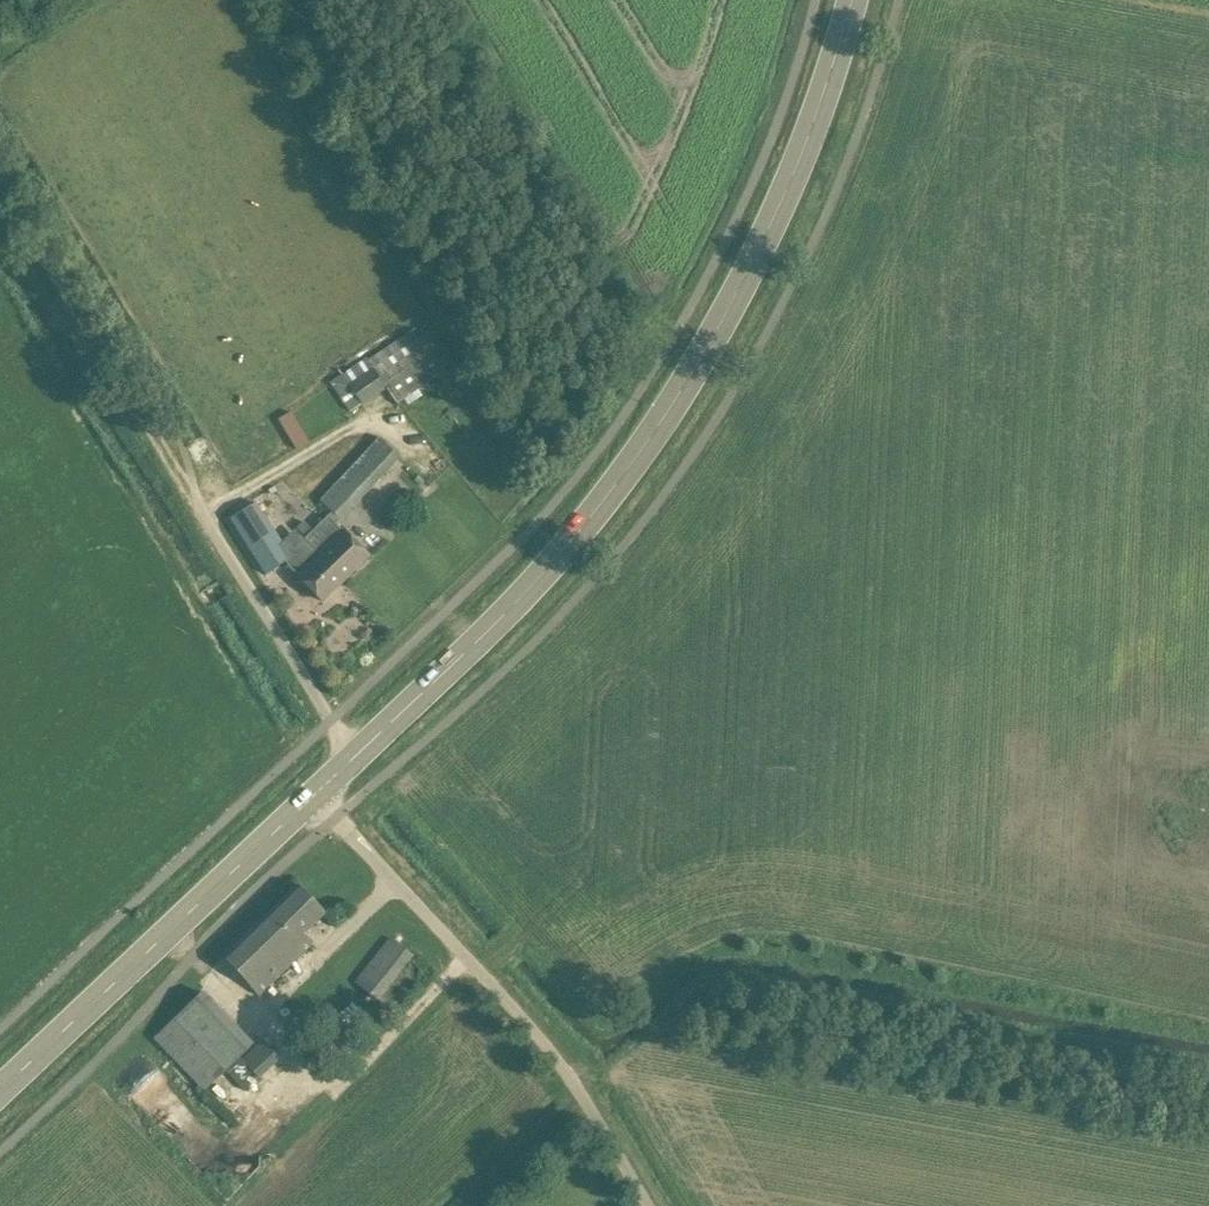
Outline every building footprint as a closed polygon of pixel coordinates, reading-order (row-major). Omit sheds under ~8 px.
[(438,393),(431,381),(444,373),(441,368),(453,360),(422,310),(411,317),(418,327),(367,360),(366,358),(329,382),(349,412),(386,388),(397,404),(420,388),(428,400),(438,393)] [(288,412),(276,419),(293,450),(305,443),(288,412)] [(380,438),(320,501),(332,512),(340,520),(400,457),(380,438)] [(231,518),(267,574),(287,561),(277,547),(282,544),(255,503),(231,518)] [(313,546),(310,548),(342,582),(368,556),(357,545),(359,544),(357,543),(356,544),(337,524),(340,520),(332,512),(304,539),(313,546)] [(342,582),(310,548),(290,568),(322,601),(342,582)] [(283,954),(292,963),(313,943),(304,934),(325,914),(297,885),(267,914),(294,943),(283,954)] [(222,958),(259,995),(292,963),(283,954),(294,943),(267,914),(222,958)] [(356,983),(376,1000),(412,955),(392,938),(356,983)] [(225,1071),(176,1019),(154,1038),(171,1055),(204,1091),(225,1071)] [(277,1061),(279,1059),(263,1042),(228,1074),(242,1090),(256,1077),(258,1079),(271,1067),(276,1072),(283,1066),(277,1061)]
